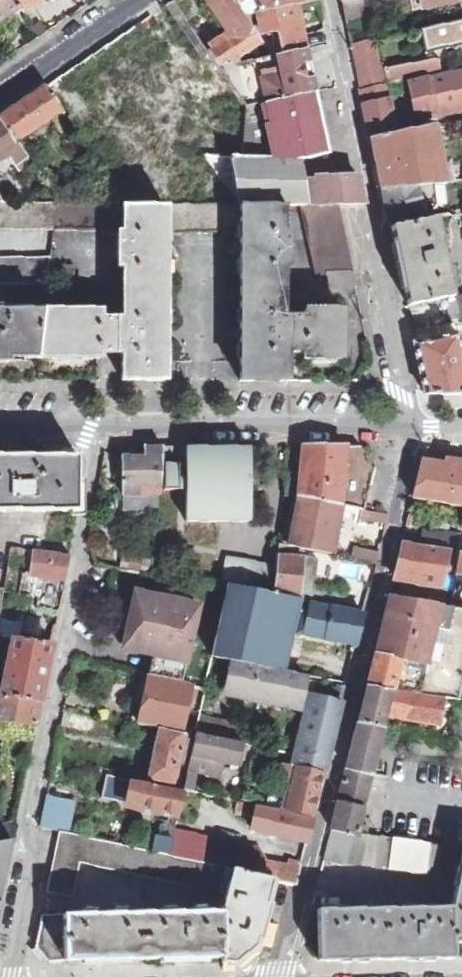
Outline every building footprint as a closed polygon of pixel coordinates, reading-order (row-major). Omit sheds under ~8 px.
[(20,6),(16,0),(0,0),(0,20),(20,6)] [(20,6),(23,10),(37,0),(16,0),(20,6)] [(173,17),(174,16),(177,21),(184,15),(174,0),(165,6),(173,17)] [(184,15),(189,23),(201,14),(191,0),(174,0),(184,15)] [(240,9),(235,1),(235,0),(207,0),(217,14),(221,22),(240,9)] [(240,9),(245,17),(256,14),(296,5),(305,4),(304,0),(235,0),(235,1),(240,9)] [(342,1),(347,24),(386,16),(421,8),(420,0),(345,0),(342,1)] [(422,13),(461,5),(461,0),(420,0),(421,8),(422,13)] [(296,5),(256,14),(261,35),(272,33),(274,42),(278,41),(281,53),(306,48),(296,5)] [(245,17),(240,9),(221,22),(229,34),(233,32),(231,28),(245,18),(245,17)] [(202,59),(209,53),(197,35),(189,23),(184,15),(177,21),(202,59)] [(262,42),(245,18),(231,28),(233,32),(236,36),(217,48),(214,44),(204,29),(197,35),(209,53),(219,68),(238,64),(236,61),(262,42)] [(461,47),(461,21),(421,29),(426,55),(461,47)] [(40,36),(47,32),(40,22),(34,27),(40,36)] [(133,27),(86,60),(103,85),(165,175),(212,143),(191,112),(133,27)] [(236,36),(233,32),(229,34),(214,44),(217,48),(236,36)] [(361,89),(385,85),(381,64),(384,64),(378,38),(351,43),(361,89)] [(316,93),(306,48),(281,53),(275,54),(270,55),(238,64),(219,68),(230,85),(246,109),(316,93)] [(441,72),(439,59),(384,69),(387,82),(441,72)] [(63,112),(103,85),(86,60),(46,87),(63,112)] [(461,111),(461,71),(410,82),(418,120),(461,111)] [(395,90),(408,87),(406,81),(394,83),(395,90)] [(103,85),(63,112),(67,118),(73,127),(104,173),(124,205),(123,205),(123,207),(176,207),(185,207),(165,175),(103,85)] [(232,206),(233,158),(260,157),(246,109),(230,85),(191,112),(212,143),(165,175),(185,207),(232,206)] [(364,103),(388,98),(385,85),(361,89),(364,103)] [(46,87),(0,117),(0,118),(16,142),(63,112),(46,87)] [(329,153),(316,93),(246,109),(260,157),(300,160),(300,159),(329,153)] [(372,140),(396,135),(388,98),(364,103),(372,140)] [(16,142),(0,118),(0,163),(9,157),(20,172),(31,165),(16,142)] [(73,127),(67,118),(58,124),(63,133),(73,127)] [(400,121),(402,134),(412,132),(409,119),(400,121)] [(440,146),(451,143),(447,125),(436,127),(440,146)] [(372,140),(382,190),(417,186),(428,185),(447,183),(440,146),(436,127),(412,132),(402,134),(396,135),(372,140)] [(312,204),(310,179),(305,180),(304,179),(301,179),(300,173),(301,173),(299,162),(300,162),(300,160),(260,157),(233,158),(241,206),(285,204),(312,204)] [(312,204),(367,204),(363,178),(310,179),(312,204)] [(423,219),(436,217),(448,216),(447,207),(432,209),(428,185),(417,186),(423,219)] [(391,222),(392,225),(423,219),(417,186),(382,190),(389,222),(391,222)] [(54,229),(57,205),(4,204),(0,204),(0,229),(54,229)] [(285,266),(290,266),(290,232),(285,232),(285,204),(241,206),(241,322),(240,380),(289,381),(289,351),(305,351),(305,358),(342,358),(343,309),(306,309),(306,317),(285,316),(285,266)] [(54,230),(114,231),(114,228),(123,228),(122,233),(118,233),(118,268),(121,268),(122,319),(101,319),(101,311),(97,311),(80,311),(44,311),(38,357),(101,358),(101,352),(123,352),(123,380),(175,379),(176,230),(176,207),(123,207),(123,205),(96,205),(57,205),(54,229),(54,230)] [(176,207),(176,230),(232,230),(232,206),(185,207),(176,207)] [(448,216),(461,214),(461,206),(455,207),(455,206),(447,207),(448,216)] [(303,207),(307,227),(316,226),(312,207),(303,207)] [(325,271),(354,271),(339,207),(312,207),(316,226),(325,271)] [(409,305),(454,297),(436,217),(423,219),(392,225),(409,305)] [(322,271),(325,271),(316,226),(307,227),(317,272),(322,271)] [(49,271),(61,271),(61,265),(56,265),(57,251),(51,251),(51,258),(49,271)] [(47,285),(49,271),(51,258),(0,258),(0,285),(1,285),(47,285)] [(47,285),(47,287),(75,286),(75,265),(61,265),(61,271),(49,271),(47,285)] [(357,286),(354,271),(325,271),(322,271),(324,283),(329,282),(330,286),(357,286)] [(80,311),(97,311),(97,286),(81,287),(80,311)] [(44,311),(44,310),(0,310),(0,361),(9,361),(9,357),(38,357),(44,311)] [(461,394),(461,355),(457,331),(414,343),(425,394),(461,394)] [(122,495),(159,496),(163,446),(145,446),(145,455),(121,455),(121,481),(122,495)] [(121,455),(145,455),(145,446),(122,446),(121,455)] [(180,490),(180,487),(179,463),(178,447),(166,446),(165,490),(180,490)] [(187,521),(250,522),(250,446),(234,446),(198,446),(187,446),(187,463),(187,488),(187,521)] [(341,505),(362,509),(364,509),(375,465),(362,447),(323,447),(307,446),(301,472),(300,485),(299,497),(341,505)] [(78,510),(78,509),(78,463),(79,463),(78,455),(19,455),(0,455),(0,510),(78,510)] [(458,468),(460,462),(447,460),(446,466),(423,462),(414,498),(461,507),(461,469),(458,468)] [(286,471),(282,496),(298,500),(301,472),(286,471)] [(159,496),(122,495),(122,510),(157,512),(159,496)] [(303,549),(330,554),(341,505),(299,497),(298,500),(289,546),(303,549)] [(378,524),(386,526),(389,514),(364,509),(362,509),(361,517),(374,520),(374,518),(379,520),(378,524)] [(447,550),(454,551),(456,537),(425,531),(422,546),(447,550)] [(445,555),(447,550),(422,546),(403,542),(395,577),(438,585),(445,555)] [(278,554),(303,556),(303,549),(289,546),(279,544),(278,554)] [(352,558),(377,564),(379,553),(355,547),(352,558)] [(9,555),(25,557),(26,550),(10,548),(9,555)] [(26,550),(25,557),(19,594),(37,597),(35,607),(60,610),(71,556),(26,550)] [(277,566),(274,592),(298,596),(303,556),(278,554),(277,566)] [(223,582),(229,583),(272,590),(277,566),(227,558),(223,582)] [(13,580),(15,568),(8,567),(6,579),(13,580)] [(232,661),(284,670),(297,611),(301,612),(297,634),(310,637),(311,635),(356,643),(364,613),(310,601),(310,598),(298,596),(274,592),(229,583),(213,657),(232,661)] [(310,598),(310,601),(341,606),(344,591),(313,585),(310,598)] [(154,655),(149,674),(182,681),(199,605),(140,592),(128,649),(154,655)] [(422,693),(442,697),(459,700),(461,685),(461,608),(441,604),(390,596),(377,651),(427,664),(422,693)] [(12,637),(19,638),(23,614),(1,610),(0,617),(0,636),(12,637)] [(302,673),(310,637),(297,634),(301,612),(297,611),(284,670),(302,673)] [(2,691),(1,696),(40,701),(53,643),(19,638),(12,637),(2,691)] [(393,689),(422,693),(427,664),(377,651),(368,686),(393,689)] [(296,685),(303,687),(306,674),(302,673),(284,670),(232,661),(227,691),(293,704),(296,685)] [(143,673),(137,701),(143,702),(149,674),(143,673)] [(162,728),(181,732),(192,684),(182,681),(149,674),(143,702),(137,701),(133,722),(162,728)] [(293,704),(299,705),(303,687),(296,685),(293,704)] [(385,726),(387,715),(393,689),(368,686),(359,721),(385,726)] [(387,715),(438,725),(442,697),(422,693),(393,689),(387,715)] [(36,724),(40,701),(1,696),(0,696),(0,719),(36,724)] [(298,753),(327,759),(340,703),(311,696),(298,753)] [(375,765),(385,726),(359,721),(348,767),(373,773),(378,775),(380,766),(375,765)] [(182,738),(187,739),(188,734),(181,732),(162,728),(152,778),(173,782),(182,738)] [(193,753),(189,769),(196,770),(217,776),(221,761),(238,765),(243,743),(238,742),(197,733),(196,736),(193,753)] [(185,752),(193,753),(196,736),(188,734),(187,739),(185,752)] [(296,766),(324,772),(327,759),(298,753),(296,766)] [(282,798),(287,800),(295,770),(291,769),(292,765),(284,763),(282,772),(287,779),(282,798)] [(243,800),(313,816),(318,796),(317,796),(318,791),(319,791),(324,772),(296,766),(292,765),(291,769),(295,770),(287,800),(282,798),(268,795),(273,774),(250,768),(243,800)] [(358,833),(373,773),(348,767),(332,830),(358,836),(358,833)] [(185,789),(192,790),(196,770),(189,769),(185,789)] [(155,851),(171,855),(184,791),(108,774),(103,798),(171,812),(168,826),(161,824),(155,851)] [(66,799),(47,795),(41,826),(60,831),(66,799)] [(237,813),(256,817),(258,806),(259,806),(239,802),(237,813)] [(258,806),(256,817),(253,828),(308,841),(314,819),(258,806)] [(368,839),(358,833),(358,836),(332,830),(324,860),(426,875),(428,868),(440,870),(441,870),(444,844),(368,839)] [(233,870),(205,864),(60,831),(47,891),(73,897),(81,862),(221,892),(221,891),(228,892),(233,870)] [(12,839),(0,841),(0,902),(12,839)] [(273,879),(273,880),(295,885),(296,883),(297,884),(302,864),(289,861),(287,869),(263,864),(264,858),(255,848),(210,839),(205,864),(233,870),(273,879)] [(452,908),(453,941),(461,941),(461,858),(452,908)] [(440,870),(428,868),(426,875),(426,883),(438,884),(440,870)] [(223,958),(223,962),(236,962),(256,946),(273,880),(273,879),(233,870),(228,892),(222,912),(73,915),(73,918),(76,964),(223,958)] [(360,959),(386,958),(414,958),(414,959),(427,959),(426,958),(454,957),(453,941),(452,908),(383,909),(318,910),(321,960),(347,959),(348,960),(360,960),(360,959)] [(48,965),(76,964),(73,918),(44,919),(36,951),(42,958),(48,965)]
